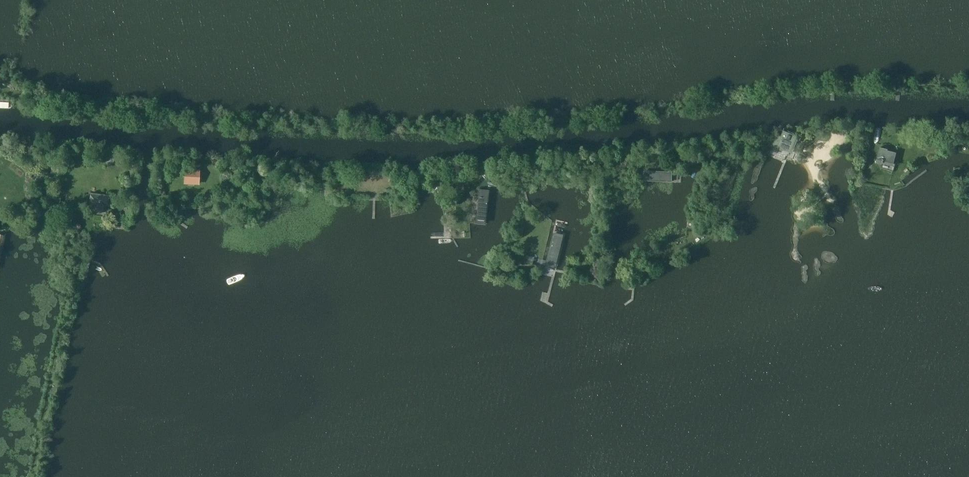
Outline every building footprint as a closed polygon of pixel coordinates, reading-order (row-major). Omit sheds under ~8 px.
[(795,141),(797,136),(785,131),(782,137),(778,135),(773,149),(779,152),(780,148),(788,152),(789,149),(791,150),(794,143),(799,145),(800,143),(795,141)] [(894,164),(897,153),(886,150),(886,149),(880,147),(877,159),(883,161),(882,163),(884,163),(884,161),(894,164)] [(199,184),(199,172),(186,171),(185,183),(199,184)] [(673,172),(644,171),(644,180),(673,181),(673,172)] [(491,190),(479,188),(475,222),(486,224),(491,190)] [(110,206),(111,197),(92,194),(91,204),(95,204),(94,211),(104,212),(105,206),(110,206)] [(449,209),(457,207),(454,200),(447,202),(449,209)] [(563,233),(553,231),(546,263),(556,265),(563,233)] [(534,257),(526,255),(524,262),(532,264),(534,257)]
